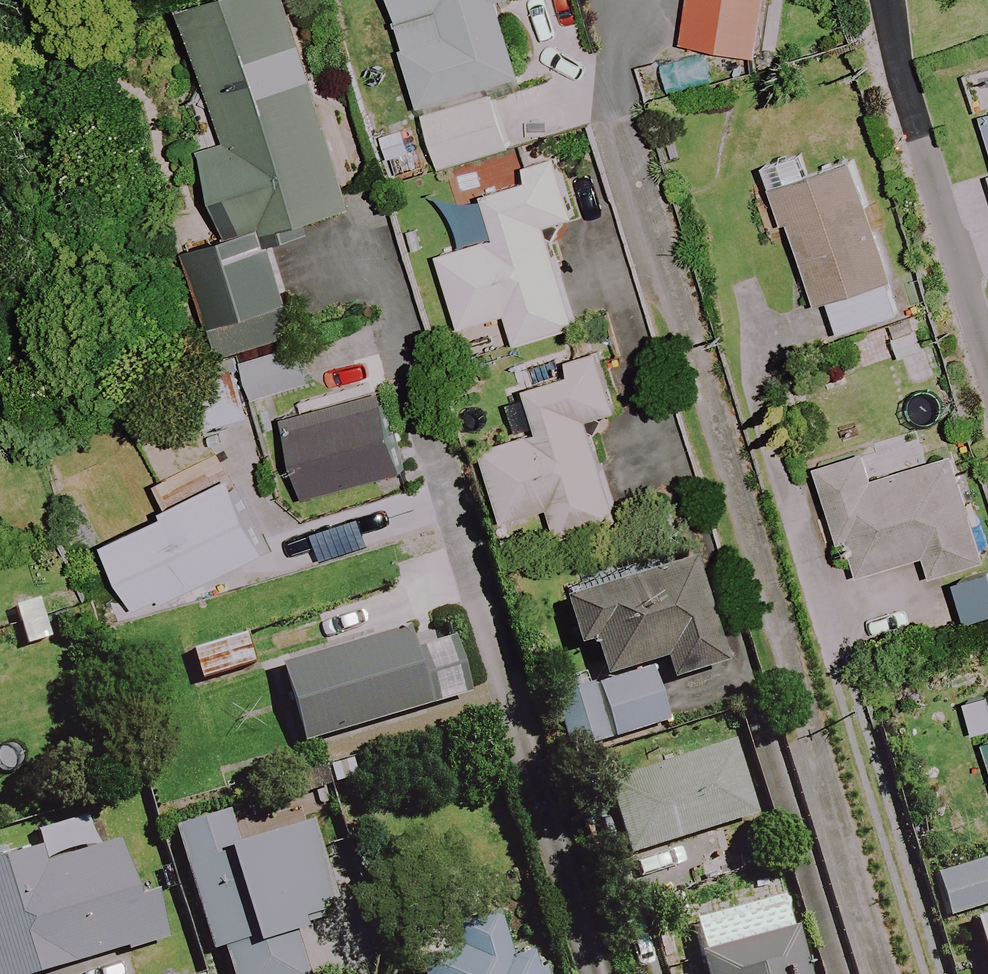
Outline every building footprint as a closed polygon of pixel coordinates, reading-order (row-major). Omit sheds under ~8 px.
[(289,339),(279,305),(284,304),(267,245),(296,237),(292,226),(344,211),(284,0),(205,0),(182,6),(221,143),(196,150),(222,242),(186,252),(217,360),(289,339)] [(504,150),(487,86),(516,78),(495,2),(502,0),(387,0),(417,108),(434,169),(504,150)] [(681,48),(755,56),(762,0),(686,0),(681,48)] [(802,149),(772,159),(780,186),(763,191),(775,229),(785,225),(811,307),(825,302),(835,336),(896,317),(846,161),(810,173),(802,149)] [(569,219),(551,159),(519,169),(522,177),(482,189),(497,238),(436,257),(458,330),(504,316),(513,347),(573,329),(542,227),(569,219)] [(307,384),(294,346),(241,364),(253,402),(307,384)] [(596,350),(563,360),(565,367),(504,385),(520,438),(481,449),(502,522),(549,508),(557,539),(619,521),(588,417),(613,410),(596,350)] [(246,419),(235,376),(187,389),(198,432),(246,419)] [(400,473),(378,393),(280,420),(302,500),(400,473)] [(890,454),(807,478),(828,549),(846,544),(857,578),(914,562),(920,583),(987,563),(954,451),(894,468),(890,454)] [(102,546),(132,608),(158,595),(162,603),(261,556),(225,481),(161,512),(163,517),(102,546)] [(653,687),(718,669),(688,565),(561,601),(575,652),(588,648),(598,683),(566,692),(582,748),(664,725),(653,687)] [(44,642),(33,603),(8,610),(19,649),(44,642)] [(421,701),(456,691),(444,648),(409,657),(402,632),(272,667),(294,746),(333,736),(337,748),(427,723),(421,701)] [(245,667),(236,641),(185,658),(194,685),(245,667)] [(750,816),(726,746),(600,788),(624,858),(750,816)] [(300,925),(315,921),(311,908),(329,903),(306,826),(233,848),(223,817),(169,833),(205,953),(216,950),(224,973),(300,973),(289,936),(302,932),(300,925)] [(108,826),(34,847),(0,856),(0,973),(42,973),(155,942),(142,897),(129,901),(108,826)] [(930,879),(942,919),(987,905),(987,861),(930,879)] [(745,895),(700,906),(705,924),(683,929),(694,973),(797,973),(784,921),(753,929),(745,895)] [(965,925),(981,973),(987,973),(987,918),(965,925)] [(489,922),(447,936),(456,964),(425,973),(527,973),(521,956),(502,962),(489,922)]
